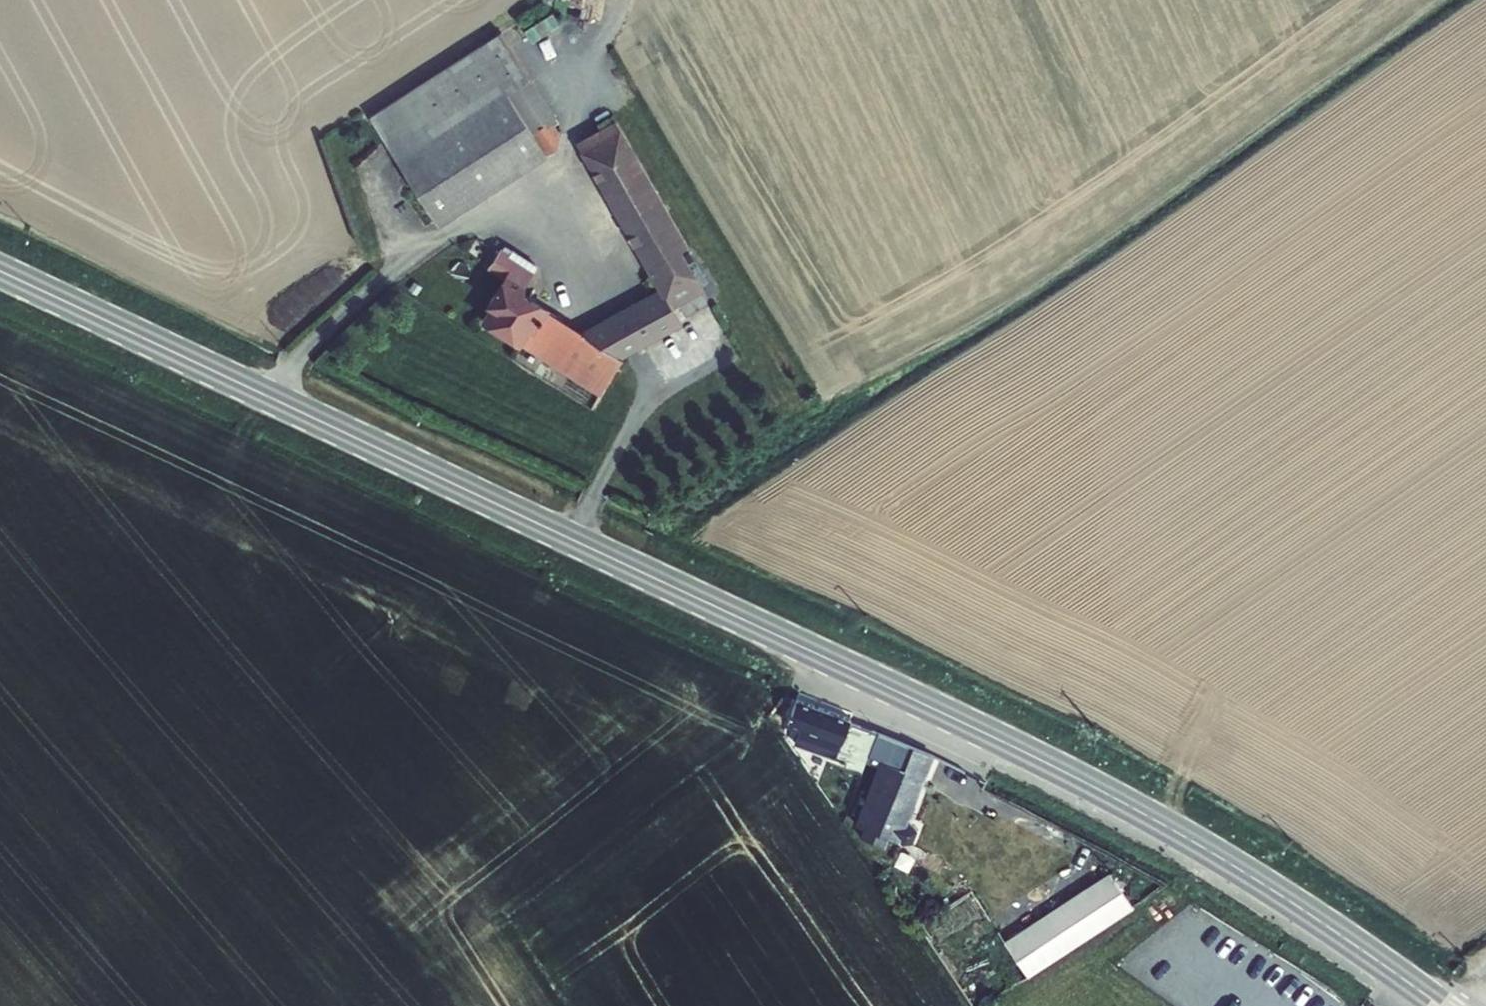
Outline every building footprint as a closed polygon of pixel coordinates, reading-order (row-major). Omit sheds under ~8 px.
[(561,131),(554,119),(558,117),(500,29),(367,113),(438,223),(560,144),(561,131)] [(620,123),(616,117),(577,139),(659,287),(581,329),(550,308),(551,306),(526,288),(526,282),(534,268),(510,252),(510,250),(503,246),(501,244),(488,265),(502,275),(486,299),(491,302),(481,316),(520,341),(520,342),(600,393),(624,356),(623,355),(683,322),(675,304),(704,288),(696,270),(697,269),(683,245),(690,243),(623,124),(620,123)] [(505,242),(503,246),(510,250),(510,252),(534,268),(538,264),(505,242)] [(851,717),(796,697),(784,729),(787,733),(789,734),(795,737),(793,743),(827,756),(827,753),(846,760),(843,765),(861,772),(868,755),(877,731),(849,720),(851,717)] [(934,754),(877,731),(868,755),(878,759),(854,823),(864,827),(859,836),(885,846),(888,837),(899,841),(904,843),(912,842),(916,829),(912,823),(908,822),(934,754)] [(1109,871),(1006,940),(1029,975),(1134,907),(1109,871)]
